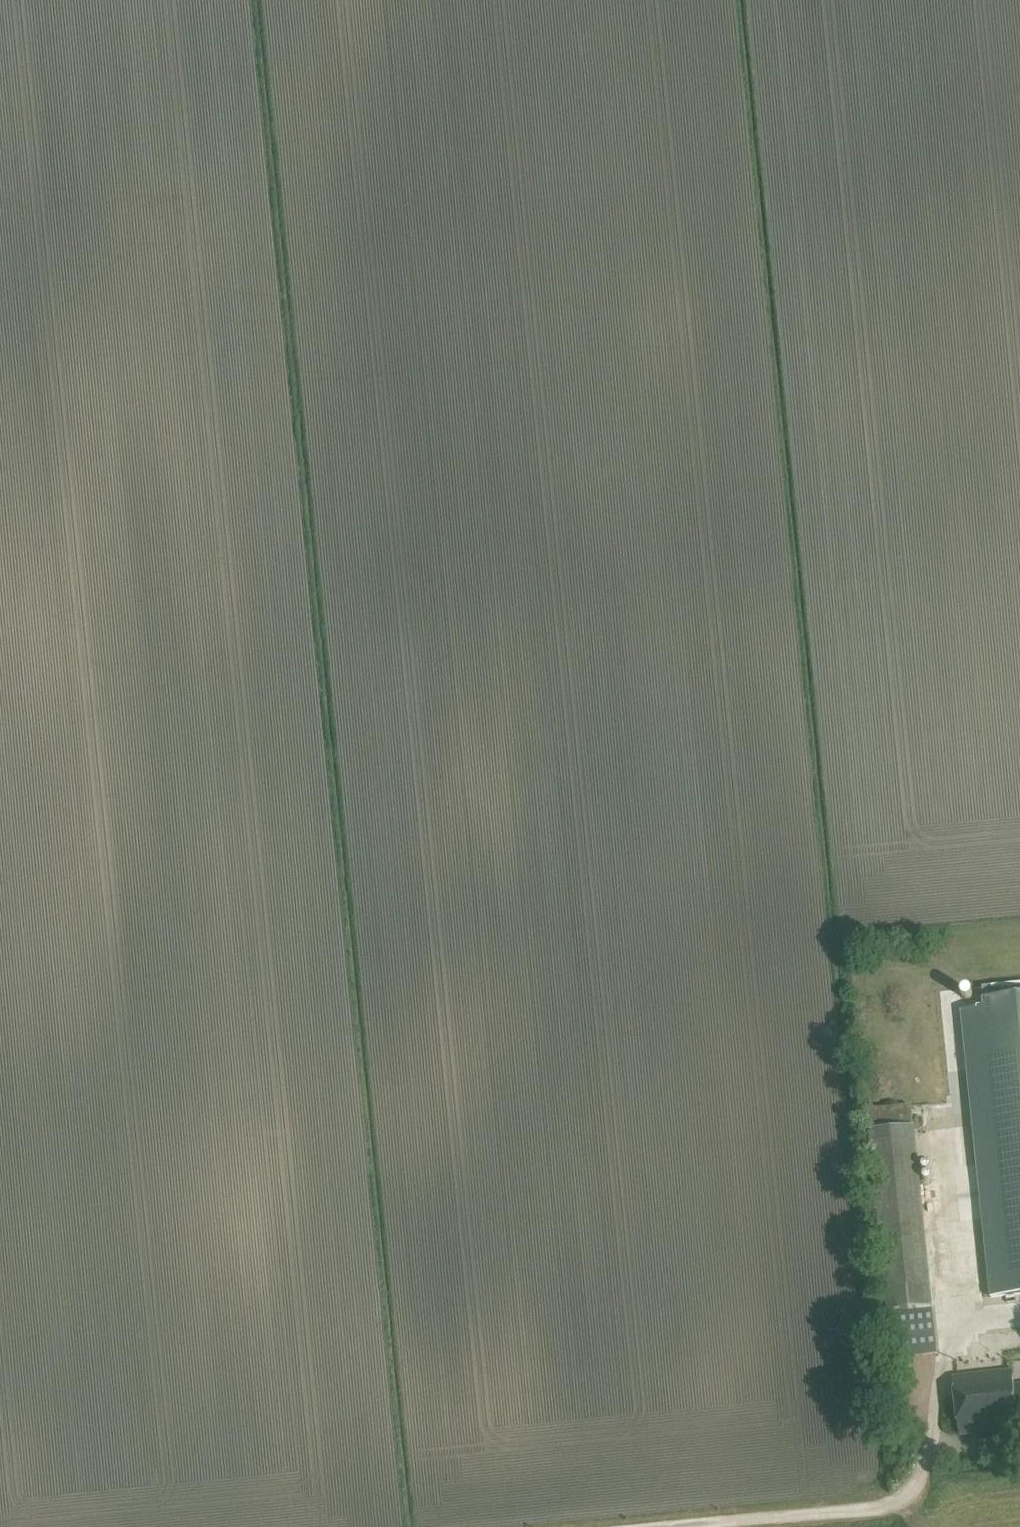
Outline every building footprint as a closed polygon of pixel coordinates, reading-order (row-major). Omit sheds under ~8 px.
[(961,1009),(990,1297),(1019,1294),(1019,982),(982,986),(984,1007),(961,1009)] [(909,1107),(867,1111),(869,1135),(912,1131),(909,1107)] [(964,1123),(945,1124),(948,1156),(966,1155),(964,1123)] [(957,1410),(959,1435),(1019,1429),(1018,1423),(1019,1422),(1019,1385),(1014,1386),(1011,1371),(953,1377),(957,1410)]
